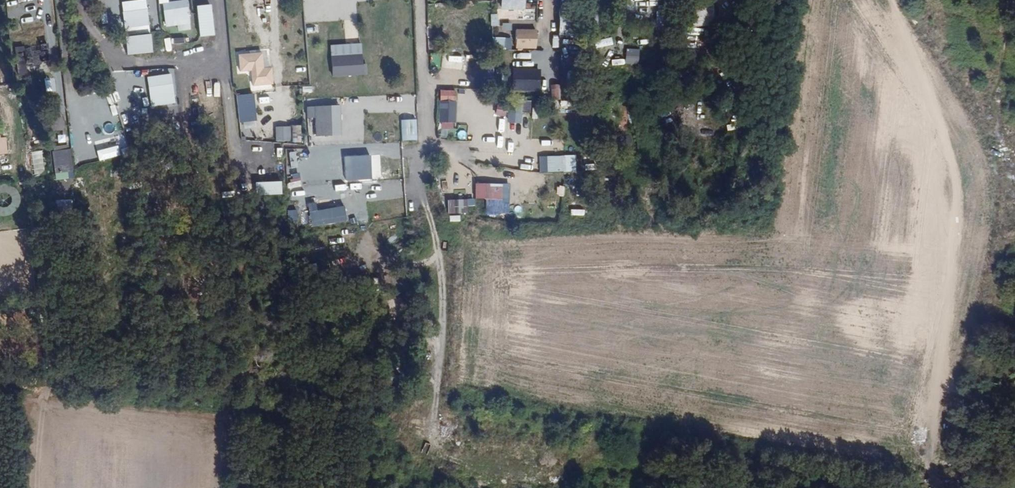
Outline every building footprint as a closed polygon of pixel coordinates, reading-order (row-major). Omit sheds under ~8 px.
[(18,14),(32,12),(31,0),(16,0),(18,14)] [(170,1),(169,0),(162,0),(166,26),(192,23),(189,0),(177,0),(170,1)] [(507,4),(527,8),(526,0),(507,0),(507,4)] [(470,17),(484,18),(484,4),(471,3),(470,17)] [(710,26),(711,4),(690,3),(689,25),(710,26)] [(126,9),(126,33),(150,33),(150,9),(126,9)] [(471,18),(471,24),(495,25),(496,13),(488,13),(488,19),(471,18)] [(490,27),(486,27),(487,21),(473,20),(472,43),(490,43),(490,27)] [(47,41),(56,41),(55,24),(46,24),(47,41)] [(318,24),(307,26),(309,34),(319,32),(318,24)] [(534,47),(533,28),(511,28),(512,48),(534,47)] [(167,51),(174,50),(172,44),(185,41),(184,35),(165,39),(167,51)] [(496,37),(496,48),(511,48),(511,37),(496,37)] [(593,40),(594,48),(611,45),(609,37),(593,40)] [(448,39),(448,49),(468,50),(468,40),(448,39)] [(46,43),(39,43),(41,60),(48,59),(46,43)] [(332,44),(333,75),(365,74),(365,43),(332,44)] [(40,55),(38,44),(27,45),(29,57),(40,55)] [(29,57),(27,45),(19,46),(20,58),(29,57)] [(623,63),(636,63),(637,48),(624,47),(623,63)] [(513,91),(539,92),(540,50),(519,50),(519,63),(514,63),(513,91)] [(259,84),(278,82),(277,66),(269,67),(267,51),(245,54),(247,69),(258,68),(259,84)] [(41,66),(40,55),(29,57),(30,68),(41,66)] [(150,86),(152,106),(177,102),(174,83),(150,86)] [(557,98),(556,84),(549,84),(549,98),(557,98)] [(437,88),(436,128),(453,128),(454,89),(437,88)] [(505,97),(504,121),(519,122),(519,111),(528,112),(529,98),(505,97)] [(244,101),(244,117),(245,127),(260,126),(259,100),(244,101)] [(87,112),(97,149),(100,160),(123,154),(113,117),(119,116),(116,104),(87,112)] [(342,104),(307,105),(308,117),(316,117),(316,135),(342,134),(342,104)] [(125,130),(137,128),(136,118),(124,119),(125,130)] [(418,118),(402,119),(402,140),(418,140),(418,118)] [(303,125),(276,126),(277,142),(303,141),(303,125)] [(351,127),(351,142),(363,141),(363,126),(351,127)] [(245,136),(254,135),(254,128),(244,129),(245,136)] [(75,171),(71,148),(53,150),(56,174),(75,171)] [(33,151),(33,173),(44,173),(44,151),(33,151)] [(292,168),(299,167),(297,151),(289,152),(292,168)] [(372,178),(372,154),(346,155),(347,179),(372,178)] [(573,154),(538,155),(538,171),(573,171),(573,154)] [(332,162),(315,163),(315,178),(332,177),(332,162)] [(300,172),(293,173),(294,182),(288,183),(289,188),(302,187),(300,172)] [(507,215),(508,183),(473,182),(472,198),(484,198),(483,214),(507,215)] [(445,198),(445,213),(465,212),(465,205),(472,205),(472,198),(445,198)] [(345,223),(361,220),(359,213),(344,216),(345,223)]
